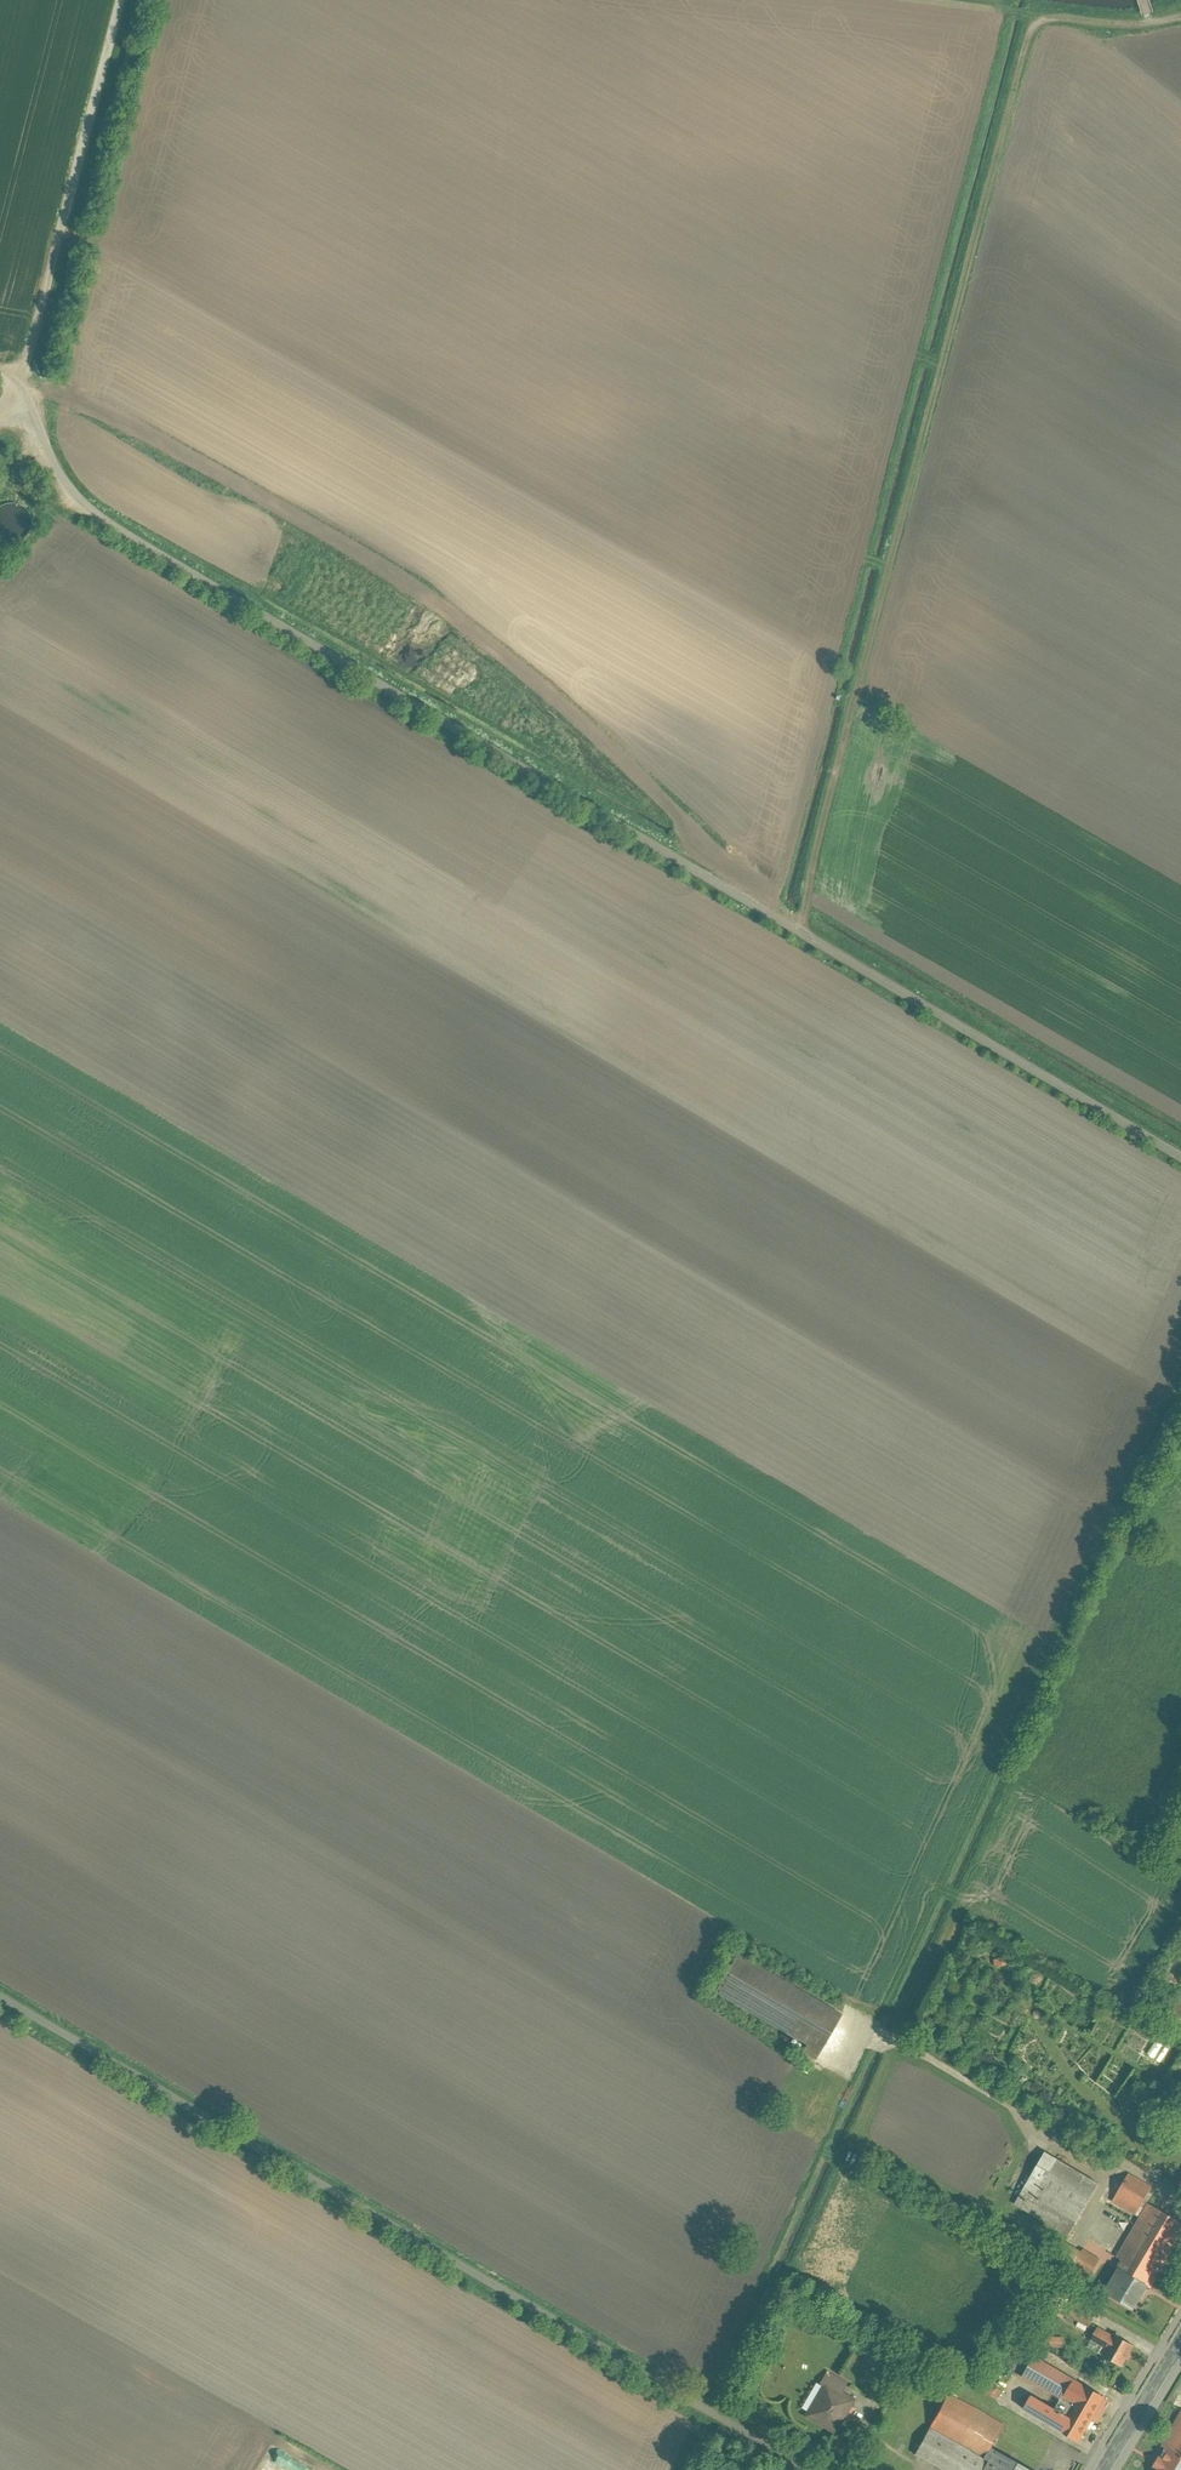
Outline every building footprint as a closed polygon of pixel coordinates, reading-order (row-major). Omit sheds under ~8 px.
[(814,2058),(841,2012),(738,1952),(715,1991),(804,2043),(800,2050),(814,2058)] [(1010,1958),(994,1959),(994,1967),(1010,1966),(1010,1958)] [(1170,2014),(1180,2020),(1180,1996),(1170,2014)] [(1100,2184),(1045,2152),(1014,2205),(1070,2237),(1100,2184)] [(1180,2238),(1180,2223),(1147,2203),(1152,2195),(1149,2193),(1153,2187),(1130,2173),(1113,2201),(1140,2217),(1116,2257),(1121,2259),(1116,2267),(1120,2269),(1143,2283),(1151,2288),(1180,2238)] [(1083,2248),(1081,2252),(1063,2241),(1054,2256),(1088,2278),(1100,2259),(1083,2248)] [(1143,2283),(1120,2269),(1106,2293),(1133,2309),(1140,2297),(1136,2295),(1143,2283)] [(1077,2325),(1086,2331),(1095,2317),(1072,2303),(1072,2302),(1053,2291),(1046,2303),(1047,2309),(1063,2319),(1066,2314),(1079,2322),(1077,2325)] [(1122,2366),(1134,2345),(1115,2334),(1114,2336),(1098,2327),(1090,2340),(1106,2349),(1102,2355),(1122,2366)] [(1045,2338),(1046,2348),(1064,2347),(1064,2337),(1045,2338)] [(1111,2401),(1034,2357),(1022,2376),(1061,2398),(1055,2409),(1031,2395),(1023,2408),(1080,2441),(1092,2419),(1099,2423),(1111,2401)] [(847,2384),(826,2372),(820,2383),(824,2385),(806,2415),(835,2431),(853,2401),(841,2394),(847,2384)] [(985,2380),(979,2389),(992,2397),(997,2387),(985,2380)] [(1006,2426),(949,2394),(931,2426),(987,2458),(992,2450),(1006,2426)] [(1161,2446),(1166,2448),(1180,2457),(1180,2411),(1161,2446)] [(931,2426),(915,2455),(941,2469),(981,2469),(987,2458),(931,2426)] [(1166,2448),(1160,2458),(1154,2466),(1158,2469),(1180,2469),(1180,2457),(1166,2448)] [(992,2450),(987,2458),(981,2469),(1028,2469),(992,2450)]
